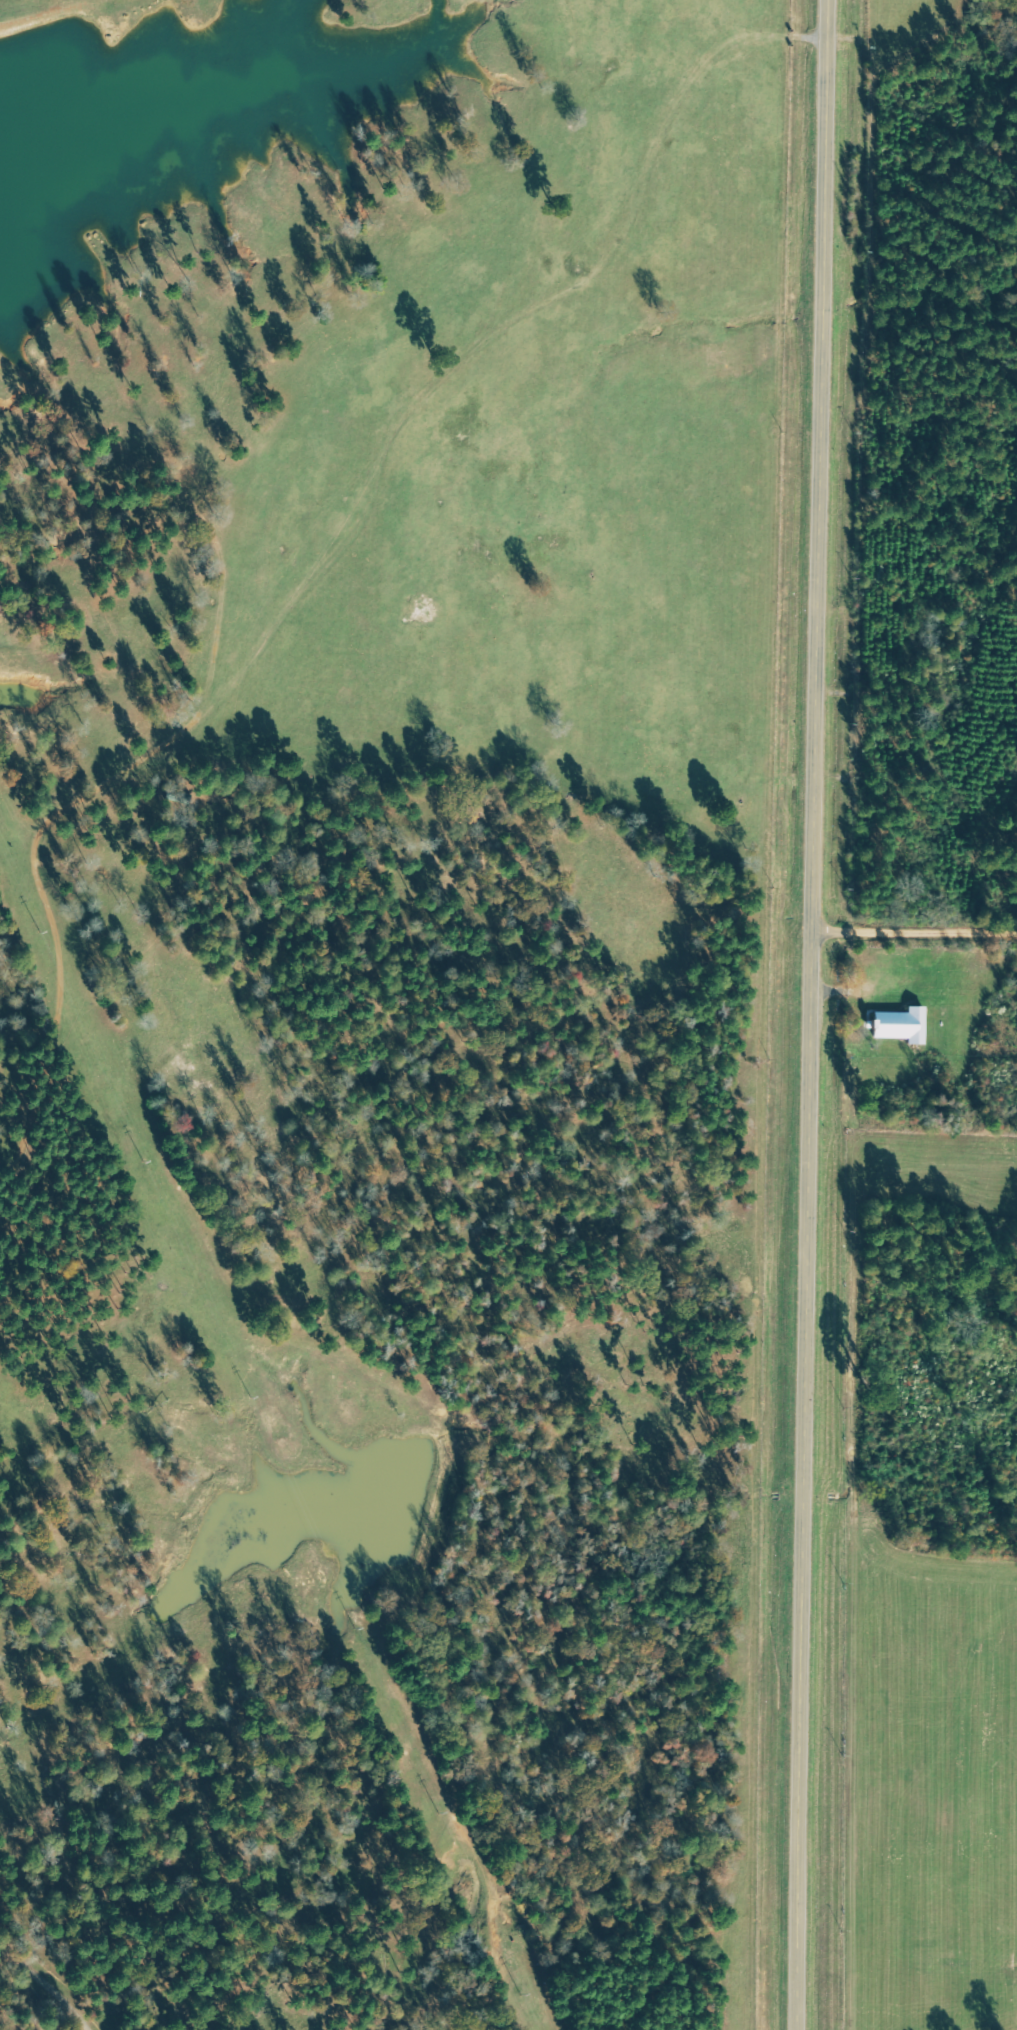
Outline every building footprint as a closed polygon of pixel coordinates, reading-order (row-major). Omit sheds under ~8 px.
[(905,1040),(905,1045),(923,1046),(924,1009),(906,1008),(906,1013),(872,1013),(872,1022),(870,1022),(870,1039),(905,1040)]
